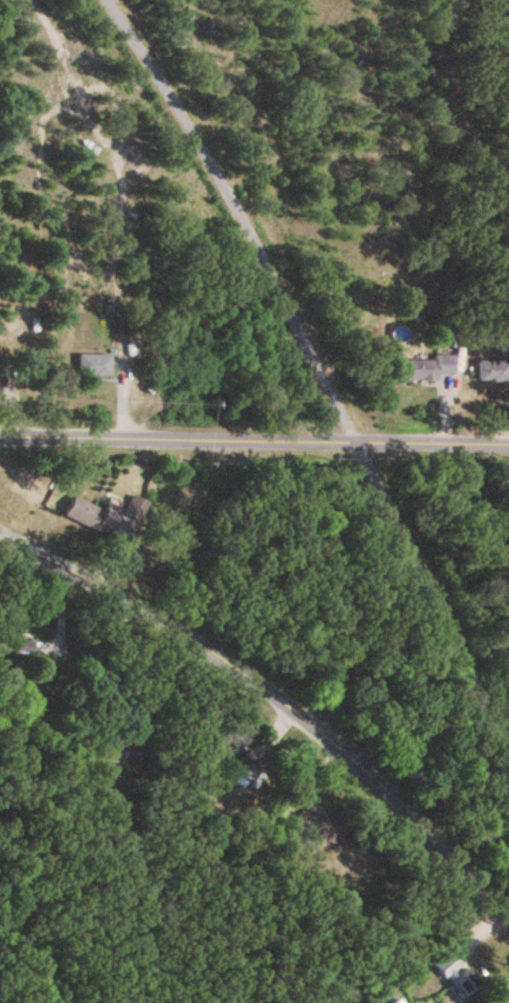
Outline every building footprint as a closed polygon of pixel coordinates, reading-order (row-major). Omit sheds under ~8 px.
[(78,377),(111,377),(111,357),(78,357),(78,377)] [(406,381),(454,381),(454,357),(434,357),(434,361),(406,361),(406,381)] [(477,363),(477,385),(508,385),(508,363),(477,363)] [(73,498),(65,520),(111,538),(118,520),(138,527),(148,503),(132,497),(127,508),(108,501),(104,510),(73,498)] [(328,850),(340,834),(331,828),(335,822),(309,803),(294,825),(328,850)] [(459,1001),(475,987),(448,955),(431,969),(459,1001)]
